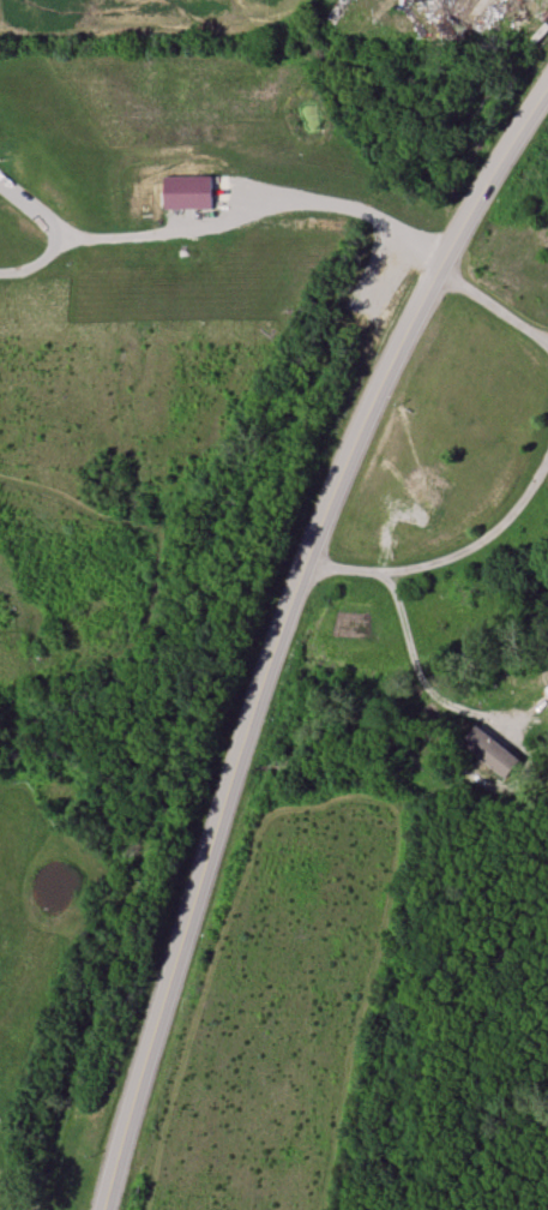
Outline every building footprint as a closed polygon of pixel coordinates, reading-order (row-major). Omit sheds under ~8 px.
[(212,177),(164,177),(164,209),(212,209),(212,177)]
